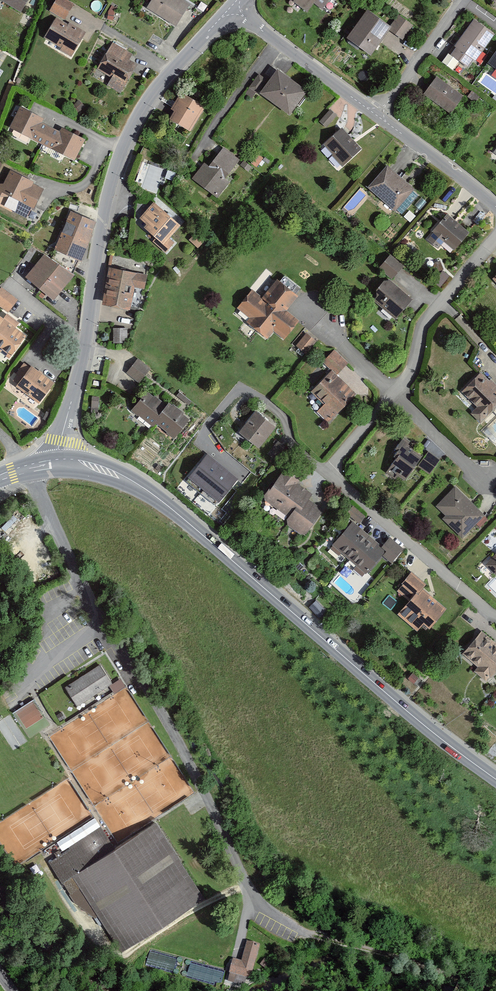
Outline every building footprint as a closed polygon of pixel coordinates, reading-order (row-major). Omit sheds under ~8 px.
[(20,11),(27,0),(3,0),(20,11)] [(59,15),(63,18),(71,4),(64,0),(54,0),(49,9),(59,15)] [(182,0),(152,0),(148,7),(177,25),(189,5),(182,0)] [(295,2),(307,11),(313,3),(322,10),(330,0),(296,0),(295,2)] [(369,11),(348,38),(370,55),(390,29),(391,28),(389,27),(380,20),(369,11)] [(63,18),(59,15),(48,31),(74,48),(85,32),(63,18)] [(400,16),(391,28),(390,29),(396,34),(402,39),(413,26),(400,16)] [(475,21),(457,46),(458,47),(452,55),(467,66),(472,58),(475,60),(493,34),(475,21)] [(98,63),(124,79),(135,62),(109,46),(98,63)] [(306,92),(277,71),(261,93),(290,113),(306,92)] [(264,78),(259,75),(250,87),(256,92),(266,80),(264,78)] [(462,95),(437,78),(429,89),(426,94),(450,111),(462,95)] [(480,97),(472,90),(467,97),(475,103),(480,97)] [(203,107),(181,94),(171,110),(174,112),(170,118),(189,129),(203,107)] [(43,119),(19,106),(9,127),(41,144),(50,126),(41,122),(43,119)] [(333,112),(330,109),(319,121),(326,127),(337,115),(333,112)] [(85,138),(61,127),(59,131),(50,126),(41,144),(75,160),(85,138)] [(345,134),(342,130),(325,144),(343,164),(360,150),(353,142),(345,134)] [(225,178),(239,160),(223,148),(220,152),(210,166),(205,162),(193,177),(220,198),(231,183),(225,178)] [(391,171),(386,167),(368,188),(395,212),(413,191),(406,184),(391,171)] [(10,170),(0,191),(0,192),(34,207),(42,191),(32,186),(34,181),(10,170)] [(181,225),(153,201),(139,218),(147,225),(144,228),(156,238),(153,242),(165,253),(175,243),(169,238),(181,225)] [(96,222),(71,211),(54,249),(67,255),(81,260),(86,249),(92,234),(91,234),(96,222)] [(450,218),(446,215),(432,232),(434,233),(428,240),(438,249),(444,241),(455,250),(468,233),(463,229),(455,222),(450,218)] [(196,233),(189,240),(198,248),(205,241),(196,233)] [(59,265),(44,254),(26,278),(40,289),(59,265)] [(390,254),(378,268),(384,273),(391,279),(393,277),(397,272),(403,266),(390,254)] [(74,275),(59,265),(40,289),(41,290),(53,300),(57,296),(74,275)] [(113,269),(105,305),(129,310),(133,286),(144,289),(147,276),(113,269)] [(284,276),(280,281),(295,294),(297,291),(300,288),(284,276)] [(284,337),(297,321),(285,311),(297,295),(295,294),(280,281),(277,279),(261,299),(252,292),(239,308),(252,318),(249,322),(267,337),(274,329),(284,337)] [(396,317),(411,300),(387,279),(372,296),(396,317)] [(1,288),(0,289),(0,306),(8,312),(18,300),(1,288)] [(9,358),(26,336),(15,328),(19,322),(8,314),(3,320),(0,317),(0,351),(9,358)] [(128,328),(113,328),(113,343),(128,343),(128,328)] [(312,337),(307,333),(296,346),(306,354),(317,341),(312,337)] [(323,362),(332,370),(337,375),(342,370),(347,364),(348,363),(334,350),(323,362)] [(151,369),(139,359),(133,366),(127,374),(139,383),(151,369)] [(53,384),(24,363),(16,373),(22,378),(16,386),(40,403),(53,384)] [(332,370),(312,390),(326,403),(317,412),(329,423),(357,394),(337,375),(332,370)] [(480,374),(462,392),(477,407),(471,413),(479,421),(495,405),(495,386),(490,380),(488,382),(480,374)] [(154,397),(147,391),(133,408),(140,413),(138,415),(151,425),(155,421),(166,407),(163,405),(164,404),(154,396),(154,397)] [(192,402),(180,392),(177,395),(189,405),(192,402)] [(99,397),(92,396),(91,413),(98,413),(99,397)] [(175,435),(188,419),(182,414),(183,413),(172,404),(172,405),(170,403),(166,407),(155,421),(167,431),(168,430),(175,435)] [(256,412),(240,433),(259,447),(275,427),(256,412)] [(398,475),(405,480),(417,465),(423,457),(408,446),(411,441),(404,437),(395,449),(398,451),(394,456),(397,458),(393,463),(386,472),(395,479),(398,475)] [(434,456),(428,452),(419,466),(429,473),(439,460),(434,456)] [(207,455),(186,482),(201,494),(222,468),(207,455)] [(215,506),(237,480),(222,468),(201,494),(215,506)] [(306,533),(323,510),(308,499),(311,494),(297,484),(301,479),(286,468),(265,496),(266,501),(289,517),(287,520),(288,525),(300,534),(306,533)] [(481,512),(455,486),(435,506),(445,516),(442,519),(461,538),(474,525),(476,523),(484,515),(481,512)] [(365,517),(353,506),(347,512),(359,523),(365,517)] [(484,515),(476,523),(480,527),(488,519),(486,518),(484,515)] [(369,536),(352,522),(332,546),(349,560),(369,536)] [(369,536),(349,560),(366,574),(381,555),(391,564),(403,550),(389,538),(382,547),(369,536)] [(487,564),(495,573),(495,554),(487,564)] [(398,592),(409,601),(421,588),(425,585),(412,574),(403,584),(404,585),(398,592)] [(430,596),(421,588),(409,601),(398,613),(418,631),(425,622),(430,627),(446,610),(430,596)] [(481,633),(462,655),(479,669),(476,672),(488,682),(495,673),(495,645),(481,633)] [(108,679),(96,661),(64,683),(76,701),(108,679)] [(25,728),(44,716),(33,698),(14,711),(25,728)] [(202,893),(155,819),(114,844),(101,824),(49,857),(63,879),(70,874),(117,947),(202,893)] [(260,943),(246,939),(241,961),(233,959),(230,973),(251,978),(260,943)] [(188,977),(223,981),(224,968),(190,963),(188,977)]
